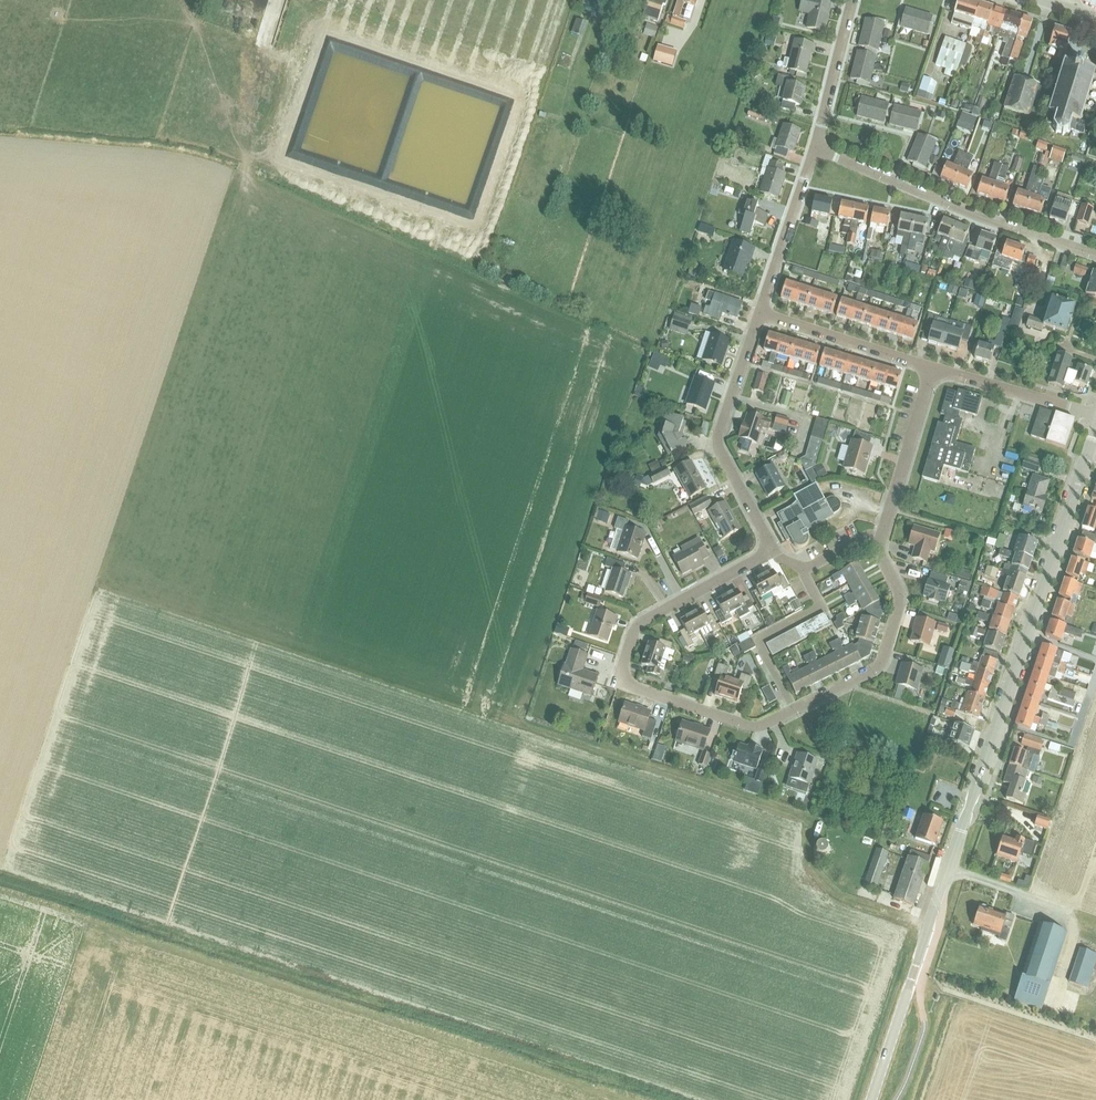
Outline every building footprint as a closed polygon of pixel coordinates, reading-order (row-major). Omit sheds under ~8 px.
[(642,18),(658,23),(663,6),(665,6),(667,0),(648,0),(642,18)] [(673,15),(679,18),(684,5),(695,9),(698,0),(678,0),(673,15)] [(832,1),(826,0),(803,0),(801,11),(810,14),(807,27),(824,32),(832,1)] [(953,17),(951,23),(970,29),(971,27),(974,21),(972,20),(972,18),(974,19),(979,4),(979,3),(968,0),(959,0),(953,17)] [(982,37),(992,8),(979,4),(974,19),(972,18),(972,20),(974,21),(971,27),(980,30),(978,35),(978,34),(975,43),(980,44),(982,37)] [(1005,12),(992,8),(982,37),(987,38),(991,26),(993,27),(990,35),(997,37),(997,36),(1005,12)] [(914,32),(919,13),(906,9),(904,15),(901,14),(898,27),(914,32)] [(997,37),(997,38),(1003,40),(1002,44),(1006,45),(1002,57),(1004,58),(1001,66),(1006,68),(1009,59),(1023,17),(1005,12),(997,36),(997,37)] [(919,13),(914,32),(930,36),(933,24),(930,23),(932,17),(919,13)] [(684,30),(686,23),(668,17),(666,24),(684,30)] [(862,33),(880,37),(884,20),(872,17),(871,20),(865,19),(862,33)] [(1032,20),(1023,17),(1009,59),(1017,62),(1022,44),(1018,43),(1019,38),(1026,40),(1032,20)] [(772,18),(770,27),(778,29),(780,20),(772,18)] [(647,25),(643,35),(655,39),(658,29),(647,25)] [(1054,27),(1049,47),(1066,52),(1072,33),(1054,27)] [(885,31),(883,39),(890,41),(892,33),(885,31)] [(880,37),(862,33),(858,46),(865,48),(865,51),(876,54),(880,37)] [(766,38),(764,47),(773,49),(775,40),(766,38)] [(959,64),(965,45),(944,38),(940,52),(935,65),(945,69),(943,74),(954,78),(959,64)] [(784,59),(782,68),(787,69),(806,74),(811,53),(814,54),(816,46),(795,40),(790,60),(784,59)] [(965,66),(971,47),(965,45),(959,64),(965,66)] [(657,46),(653,61),(672,67),(676,52),(657,46)] [(876,54),(865,51),(864,53),(857,52),(854,65),(873,70),(876,54)] [(641,55),(639,61),(645,63),(648,57),(641,55)] [(1095,71),(1094,71),(1087,69),(1087,68),(1085,68),(1075,65),(1075,64),(1073,64),(1065,62),(1066,62),(1064,61),(1063,63),(1064,63),(1062,69),(1061,68),(1060,70),(1062,70),(1059,79),(1058,78),(1057,80),(1059,80),(1056,89),(1054,89),(1054,90),(1056,90),(1053,99),(1051,99),(1051,100),(1053,101),(1050,109),(1048,109),(1048,111),(1049,111),(1045,123),(1053,126),(1052,127),(1053,128),(1054,127),(1056,132),(1056,133),(1057,134),(1058,132),(1062,134),(1062,136),(1064,135),(1064,134),(1068,132),(1069,133),(1070,132),(1069,131),(1083,135),(1086,124),(1080,122),(1081,121),(1082,121),(1082,120),(1081,120),(1084,111),(1085,111),(1085,110),(1084,109),(1087,100),(1088,101),(1088,99),(1087,99),(1090,90),(1091,90),(1092,89),(1090,88),(1093,80),(1094,80),(1095,78),(1093,78),(1094,77),(1095,71)] [(873,70),(854,65),(851,79),(857,80),(857,84),(869,87),(873,70)] [(786,89),(781,109),(794,112),(796,105),(801,106),(806,88),(794,84),(795,79),(779,75),(776,86),(786,89)] [(1029,116),(1039,85),(1014,77),(1004,108),(1029,116)] [(922,78),(916,97),(930,102),(937,84),(930,80),(922,78)] [(980,96),(976,108),(980,109),(984,98),(980,96)] [(870,119),(875,101),(858,97),(855,109),(859,110),(857,116),(870,119)] [(875,101),(870,119),(884,123),(886,117),(888,118),(891,106),(875,101)] [(953,102),(950,108),(957,110),(959,103),(953,102)] [(908,110),(891,106),(888,118),(891,119),(889,125),(903,128),(908,110)] [(925,114),(908,110),(903,128),(917,132),(918,126),(921,127),(925,114)] [(749,111),(747,116),(770,123),(772,118),(749,111)] [(938,112),(936,118),(943,120),(945,114),(938,112)] [(962,113),(959,122),(974,127),(977,119),(962,113)] [(774,139),(771,148),(776,150),(775,153),(787,157),(789,150),(793,152),(800,130),(784,125),(779,140),(774,139)] [(918,135),(913,148),(931,156),(937,140),(925,135),(924,138),(918,135)] [(1039,142),(1037,147),(1046,151),(1048,146),(1039,142)] [(756,144),(754,151),(762,153),(764,146),(756,144)] [(730,146),(727,154),(734,157),(737,149),(730,146)] [(1053,147),(1049,159),(1062,164),(1066,152),(1053,147)] [(931,156),(913,148),(908,161),(913,163),(912,166),(924,171),(931,156)] [(958,151),(952,166),(947,164),(940,178),(954,184),(959,170),(966,155),(958,151)] [(1049,153),(1046,152),(1044,157),(1041,167),(1040,169),(1043,170),(1049,153)] [(1072,153),(1070,160),(1084,165),(1086,158),(1072,153)] [(959,170),(954,184),(967,190),(973,175),(966,173),(973,158),(966,155),(959,170)] [(1023,160),(1016,158),(1011,173),(1018,175),(1023,160)] [(763,169),(761,175),(766,177),(761,193),(777,198),(785,175),(781,173),(783,166),(771,162),(768,170),(763,169)] [(993,163),(987,182),(982,180),(977,195),(990,200),(995,185),(1002,165),(993,163)] [(1002,165),(995,185),(990,200),(1004,204),(1009,189),(1002,187),(1008,168),(1002,165)] [(1026,212),(1037,178),(1040,170),(1034,168),(1025,195),(1017,192),(1013,207),(1026,212)] [(1037,178),(1026,212),(1040,216),(1044,203),(1046,203),(1051,190),(1042,187),(1044,180),(1037,178)] [(729,191),(727,198),(736,201),(738,193),(729,191)] [(1058,194),(1050,219),(1065,224),(1071,205),(1070,205),(1072,198),(1058,194)] [(814,197),(811,213),(829,216),(832,201),(814,197)] [(763,225),(767,214),(756,210),(759,204),(745,199),(739,213),(745,215),(740,230),(750,233),(754,222),(763,225)] [(1073,202),(1069,215),(1076,217),(1080,205),(1073,202)] [(852,221),(855,206),(841,203),(838,218),(846,220),(843,233),(849,235),(852,221)] [(1077,222),(1087,225),(1093,209),(1082,205),(1077,222)] [(854,246),(859,222),(866,224),(869,209),(855,206),(852,221),(849,235),(847,244),(854,246)] [(887,228),(890,214),(873,210),(870,224),(887,228)] [(901,216),(896,237),(903,239),(901,246),(899,255),(906,256),(907,252),(908,250),(908,248),(911,234),(914,219),(901,216)] [(808,218),(805,225),(816,229),(818,223),(819,222),(818,222),(808,218)] [(908,250),(907,252),(914,253),(915,245),(922,246),(927,222),(914,219),(911,234),(908,248),(908,250)] [(956,225),(943,220),(937,235),(944,237),(937,252),(944,255),(956,225)] [(713,236),(716,229),(700,224),(698,231),(713,236)] [(961,258),(969,239),(966,238),(969,231),(956,225),(944,255),(943,258),(943,257),(948,259),(953,258),(954,255),(961,258)] [(869,231),(867,241),(873,243),(876,232),(869,231)] [(969,247),(964,258),(977,263),(978,261),(979,258),(987,261),(990,254),(990,255),(995,240),(980,235),(976,249),(969,247)] [(753,256),(755,249),(734,242),(724,270),(742,276),(750,255),(753,256)] [(1023,257),(1025,250),(1006,244),(1002,254),(996,252),(992,265),(1009,271),(1012,261),(1021,264),(1021,263),(1027,265),(1025,269),(1032,272),(1036,259),(1029,257),(1028,259),(1023,257)] [(871,252),(870,259),(884,262),(885,255),(871,252)] [(1063,258),(1060,270),(1065,272),(1069,260),(1063,258)] [(865,269),(867,263),(853,259),(851,265),(865,269)] [(913,265),(910,272),(918,274),(920,267),(913,265)] [(802,276),(804,271),(793,267),(792,272),(802,276)] [(1084,277),(1086,271),(1075,267),(1072,273),(1084,277)] [(690,269),(688,276),(695,279),(697,272),(690,269)] [(929,270),(927,275),(935,278),(937,272),(929,270)] [(814,274),(804,271),(802,276),(813,279),(814,274)] [(1085,296),(1095,299),(1095,273),(1093,272),(1085,296)] [(827,284),(829,279),(818,275),(817,281),(827,284)] [(839,282),(829,279),(827,284),(838,287),(839,282)] [(966,280),(963,288),(972,291),(981,294),(984,287),(986,282),(980,280),(979,285),(975,284),(976,283),(966,280)] [(794,303),(799,287),(786,283),(781,299),(794,303)] [(857,294),(859,288),(849,285),(847,290),(857,294)] [(799,287),(794,303),(806,307),(811,291),(799,287)] [(949,287),(946,295),(955,298),(958,290),(949,287)] [(855,305),(850,320),(862,324),(867,309),(860,306),(864,296),(868,297),(870,292),(859,288),(857,294),(854,304),(855,305)] [(811,291),(806,307),(819,311),(824,295),(811,291)] [(706,300),(713,302),(711,309),(706,307),(704,314),(720,319),(722,313),(736,318),(742,303),(709,292),(706,300)] [(883,302),(884,297),(874,293),(872,298),(883,302)] [(837,299),(824,295),(819,311),(832,315),(837,299)] [(976,296),(974,302),(984,305),(986,299),(976,296)] [(895,300),(884,297),(883,302),(893,305),(895,300)] [(1017,299),(1015,306),(1022,308),(1025,302),(1017,299)] [(1065,335),(1074,307),(1051,299),(1044,322),(1029,318),(1026,327),(1041,332),(1043,327),(1065,335)] [(855,305),(854,304),(842,300),(837,316),(850,320),(855,305)] [(892,317),(887,333),(900,337),(910,305),(899,301),(897,307),(903,308),(900,319),(892,317)] [(691,304),(688,313),(697,316),(700,308),(691,304)] [(920,308),(910,305),(900,337),(913,341),(918,325),(909,322),(913,311),(918,313),(920,308)] [(1015,307),(1013,314),(1022,317),(1024,310),(1015,307)] [(867,309),(862,324),(874,329),(880,313),(867,309)] [(880,313),(874,329),(887,333),(892,317),(880,313)] [(921,340),(942,347),(947,329),(949,323),(935,318),(935,317),(928,315),(921,340)] [(674,317),(671,325),(688,331),(691,323),(674,317)] [(981,318),(980,323),(990,326),(991,321),(981,318)] [(1002,319),(997,336),(994,343),(989,341),(987,347),(978,345),(974,358),(989,363),(994,347),(1001,349),(1010,321),(1002,319)] [(947,329),(942,347),(957,351),(961,340),(967,342),(971,328),(964,326),(949,322),(949,323),(947,329)] [(720,366),(730,340),(712,334),(703,360),(720,366)] [(777,354),(782,338),(769,334),(764,350),(772,352),(769,363),(763,361),(761,366),(772,370),(774,364),(777,354)] [(795,342),(782,338),(777,354),(790,358),(795,342)] [(795,342),(790,358),(802,362),(807,346),(795,342)] [(807,346),(802,362),(816,366),(820,350),(807,346)] [(833,371),(837,355),(824,351),(819,367),(833,371)] [(1086,387),(1092,371),(1078,366),(1076,373),(1068,370),(1072,359),(1058,354),(1048,384),(1062,389),(1064,383),(1072,386),(1074,382),(1086,387)] [(850,359),(837,355),(833,371),(845,375),(850,359)] [(850,359),(845,375),(858,378),(862,363),(850,359)] [(862,363),(858,378),(870,382),(875,366),(862,363)] [(784,367),(774,364),(772,370),(783,373),(784,367)] [(875,366),(870,382),(883,386),(888,370),(875,366)] [(798,377),(799,372),(789,369),(787,374),(798,377)] [(888,370),(883,386),(897,390),(901,374),(888,370)] [(799,372),(798,377),(808,380),(810,375),(799,372)] [(763,393),(768,376),(759,374),(754,390),(763,393)] [(712,391),(714,384),(695,377),(691,387),(693,387),(687,404),(704,410),(710,391),(712,391)] [(828,386),(830,381),(819,378),(817,383),(828,386)] [(840,384),(830,381),(828,386),(839,389),(840,384)] [(853,394),(855,389),(844,385),(843,391),(853,394)] [(638,388),(635,396),(642,398),(644,390),(638,388)] [(855,389),(853,394),(864,397),(866,392),(855,389)] [(943,467),(960,472),(967,474),(975,449),(955,443),(962,421),(957,419),(959,412),(976,417),(982,398),(957,391),(957,393),(947,390),(940,415),(944,416),(942,425),(937,424),(921,478),(939,483),(943,467)] [(780,405),(787,407),(791,393),(784,391),(780,405)] [(767,393),(764,402),(772,404),(774,396),(767,393)] [(879,402),(880,396),(870,393),(868,398),(879,402)] [(891,399),(880,396),(879,402),(889,405),(891,399)] [(1065,449),(1075,420),(1055,414),(1039,409),(1030,437),(1065,449)] [(670,415),(663,436),(672,454),(681,449),(682,451),(689,447),(683,434),(686,423),(683,421),(684,419),(670,415)] [(742,423),(738,438),(740,439),(738,444),(741,445),(740,450),(748,452),(751,442),(756,444),(761,428),(768,430),(771,422),(747,415),(744,423),(742,423)] [(776,416),(774,424),(787,428),(789,420),(776,416)] [(814,425),(827,428),(829,422),(816,418),(814,425)] [(827,428),(814,425),(812,431),(825,435),(827,428)] [(812,431),(811,437),(823,441),(825,435),(812,431)] [(811,437),(809,444),(821,447),(823,441),(811,437)] [(841,446),(837,461),(846,463),(844,469),(850,470),(851,474),(854,475),(857,473),(863,474),(871,447),(852,441),(850,448),(841,446)] [(809,444),(807,450),(820,454),(821,447),(809,444)] [(820,454),(807,450),(805,457),(818,460),(820,454)] [(779,455),(778,459),(779,462),(782,462),(786,461),(787,457),(785,454),(782,453),(779,455)] [(818,460),(805,457),(799,460),(806,471),(816,466),(818,460)] [(690,497),(706,488),(691,461),(675,470),(690,497)] [(1037,473),(1039,466),(1024,461),(1022,468),(1037,473)] [(656,462),(647,467),(651,474),(660,469),(656,462)] [(785,487),(772,465),(756,474),(768,497),(785,487)] [(821,465),(814,469),(819,479),(827,475),(821,465)] [(654,483),(670,474),(666,467),(650,476),(654,483)] [(1043,500),(1049,482),(1033,476),(1023,507),(1041,513),(1045,501),(1043,500)] [(635,478),(632,486),(639,489),(642,480),(635,478)] [(833,515),(836,513),(838,513),(839,512),(839,511),(840,510),(840,509),(841,507),(841,506),(841,505),(840,504),(840,503),(839,502),(839,501),(838,500),(837,499),(836,499),(835,498),(834,498),(833,498),(831,498),(830,498),(829,499),(825,501),(825,500),(824,500),(824,499),(823,499),(824,500),(822,501),(818,494),(821,492),(816,484),(794,495),(797,501),(797,502),(791,507),(776,514),(781,523),(777,525),(786,542),(790,540),(792,544),(795,547),(798,549),(802,548),(805,547),(807,544),(808,540),(807,536),(808,536),(806,531),(834,517),(833,515)] [(695,514),(712,505),(707,497),(690,507),(695,514)] [(725,502),(709,511),(716,524),(720,531),(724,529),(728,536),(739,529),(725,502)] [(1088,509),(1082,528),(1093,532),(1095,524),(1095,512),(1088,509)] [(598,511),(596,519),(607,523),(609,515),(598,511)] [(637,559),(645,534),(627,527),(629,521),(618,518),(614,528),(617,529),(610,548),(618,550),(617,552),(637,559)] [(915,546),(912,558),(926,562),(929,550),(934,552),(939,534),(914,527),(909,544),(915,546)] [(955,532),(946,529),(944,536),(953,539),(955,532)] [(1082,533),(1080,540),(1078,540),(1073,554),(1089,560),(1091,553),(1095,554),(1095,538),(1082,533)] [(987,538),(986,544),(995,547),(1000,549),(1002,550),(1007,537),(999,535),(997,541),(989,539),(987,538)] [(1013,553),(1031,559),(1037,543),(1037,542),(1019,536),(1013,553)] [(708,556),(698,538),(681,548),(684,552),(673,557),(683,574),(695,567),(696,568),(704,564),(702,559),(708,556)] [(719,548),(713,551),(718,559),(723,556),(719,548)] [(1002,550),(1000,549),(998,556),(1013,561),(1011,566),(1027,572),(1031,559),(1013,553),(1002,550)] [(629,583),(632,575),(623,572),(626,564),(608,558),(605,566),(613,569),(605,592),(623,598),(628,583),(629,583)] [(1093,566),(1089,564),(1071,559),(1066,575),(1078,579),(1079,574),(1085,576),(1086,571),(1091,573),(1093,566)] [(847,585),(863,576),(856,563),(831,577),(834,583),(840,579),(839,578),(842,576),(847,585)] [(1011,566),(1005,564),(1003,570),(1025,577),(1027,572),(1011,566)] [(987,567),(985,575),(995,578),(998,570),(987,567)] [(969,579),(971,571),(959,568),(957,575),(969,579)] [(1025,577),(1003,570),(1001,575),(1007,577),(1003,591),(1019,597),(1025,577)] [(762,577),(770,592),(773,597),(789,588),(782,576),(777,579),(772,571),(762,577)] [(929,598),(928,601),(938,604),(939,601),(945,603),(950,588),(945,587),(948,578),(931,573),(928,582),(927,582),(923,596),(929,598)] [(863,576),(847,585),(852,594),(849,596),(849,594),(842,598),(845,603),(870,589),(863,576)] [(770,592),(762,577),(752,582),(756,590),(750,593),(760,611),(766,608),(760,598),(770,592)] [(1064,579),(1059,596),(1071,600),(1069,604),(1075,606),(1078,596),(1081,585),(1064,579)] [(588,585),(586,591),(593,594),(595,587),(588,585)] [(983,587),(980,596),(984,597),(991,599),(991,597),(996,599),(998,592),(983,587)] [(870,589),(845,603),(848,608),(854,605),(854,603),(857,602),(862,611),(863,610),(878,602),(870,589)] [(736,590),(726,596),(735,612),(739,620),(749,614),(747,611),(753,607),(747,596),(741,599),(736,590)] [(984,597),(983,600),(1014,611),(1018,599),(1003,594),(998,592),(996,599),(991,597),(991,599),(984,597)] [(599,607),(602,599),(588,594),(585,603),(599,607)] [(735,612),(726,596),(716,602),(720,610),(715,613),(721,625),(732,619),(729,615),(735,612)] [(1010,623),(1014,611),(983,600),(980,608),(989,611),(989,609),(996,611),(994,618),(1010,623)] [(1071,617),(1075,606),(1069,604),(1057,600),(1052,618),(1064,622),(1066,616),(1071,617)] [(800,602),(792,606),(795,613),(801,610),(803,609),(802,606),(801,604),(800,602)] [(883,611),(878,602),(863,610),(866,615),(865,619),(879,624),(879,623),(883,611)] [(615,625),(617,617),(597,610),(589,635),(607,641),(613,625),(615,625)] [(690,615),(699,631),(702,637),(712,632),(713,634),(719,630),(711,615),(705,618),(701,610),(690,615)] [(825,628),(831,625),(824,613),(819,616),(825,628)] [(1010,623),(994,618),(979,613),(978,613),(976,619),(984,622),(991,624),(989,630),(1005,636),(1010,623)] [(846,620),(843,614),(836,617),(837,620),(836,622),(840,620),(841,623),(843,622),(846,620)] [(699,631),(690,615),(680,621),(684,629),(679,632),(687,648),(693,645),(691,641),(696,638),(693,634),(699,631)] [(772,616),(765,619),(769,627),(776,623),(772,616)] [(819,631),(825,628),(819,616),(813,619),(819,631)] [(879,624),(865,619),(861,618),(859,625),(857,624),(856,627),(876,633),(879,624)] [(915,626),(910,641),(929,647),(936,623),(916,618),(914,625),(915,626)] [(813,634),(819,631),(813,619),(807,623),(813,634)] [(844,627),(842,624),(843,622),(841,623),(840,620),(836,622),(834,624),(838,631),(844,627)] [(1060,642),(1063,634),(1080,640),(1083,633),(1050,622),(1045,637),(1060,642)] [(807,637),(813,634),(807,623),(801,626),(807,637)] [(557,624),(554,633),(565,637),(568,628),(557,624)] [(949,627),(938,624),(936,630),(947,634),(949,627)] [(801,641),(807,637),(801,626),(795,629),(801,641)] [(876,633),(856,627),(855,630),(858,631),(855,639),(859,640),(873,644),(876,633)] [(1000,653),(1005,638),(973,627),(970,637),(975,639),(977,634),(987,637),(983,647),(1000,653)] [(795,644),(801,641),(795,629),(789,632),(795,644)] [(790,647),(795,644),(789,632),(783,635),(790,647)] [(784,650),(790,647),(783,635),(777,638),(784,650)] [(778,653),(784,650),(777,638),(772,641),(778,653)] [(739,646),(744,654),(755,648),(751,639),(739,646)] [(860,661),(853,647),(852,645),(843,649),(842,646),(843,646),(840,639),(834,642),(847,668),(860,661)] [(645,654),(662,660),(664,653),(672,656),(674,652),(670,650),(672,644),(659,640),(657,646),(648,643),(645,654)] [(857,645),(853,647),(860,661),(861,661),(869,656),(873,644),(859,640),(857,645)] [(772,656),(778,653),(772,641),(766,644),(772,656)] [(847,668),(834,642),(829,645),(832,651),(833,650),(835,653),(826,658),(834,674),(847,668)] [(1042,646),(1037,660),(1052,664),(1058,667),(1065,669),(1066,665),(1067,664),(1060,661),(1063,653),(1063,652),(1042,645),(1042,646)] [(736,648),(730,651),(734,659),(740,656),(736,648)] [(590,696),(597,676),(582,670),(587,655),(571,650),(565,665),(564,664),(557,684),(590,696)] [(970,663),(969,666),(993,674),(997,662),(996,662),(999,655),(984,650),(979,664),(973,662),(972,664),(970,663)] [(834,674),(826,658),(817,662),(815,659),(817,659),(814,652),(808,655),(822,681),(834,674)] [(662,660),(645,654),(641,665),(650,668),(648,674),(660,678),(666,662),(661,661),(662,660)] [(822,681),(808,655),(803,658),(807,664),(808,663),(809,666),(800,671),(808,687),(822,681)] [(942,655),(939,665),(947,668),(950,657),(942,655)] [(1037,660),(1033,673),(1047,678),(1048,677),(1055,680),(1058,673),(1063,675),(1065,669),(1058,667),(1052,664),(1037,660)] [(726,699),(732,679),(726,677),(729,668),(718,664),(713,679),(719,681),(714,695),(726,699)] [(902,664),(896,685),(916,690),(922,670),(902,664)] [(993,674),(969,666),(968,666),(961,664),(959,670),(968,673),(969,671),(976,673),(974,681),(989,686),(993,674)] [(788,665),(782,668),(795,694),(808,687),(800,671),(799,671),(792,675),(791,671),(788,665)] [(943,675),(945,669),(938,666),(936,673),(943,675)] [(1047,678),(1033,673),(1028,686),(1043,691),(1049,693),(1056,696),(1059,696),(1059,697),(1073,702),(1076,695),(1061,690),(1061,691),(1045,686),(1047,678)] [(739,681),(732,679),(726,699),(737,703),(742,689),(748,691),(752,678),(741,674),(739,681)] [(989,686),(974,681),(958,676),(955,682),(972,688),(970,693),(985,698),(989,686)] [(769,686),(761,690),(765,697),(772,693),(769,686)] [(1043,691),(1028,686),(1024,700),(1038,704),(1043,691)] [(956,711),(978,718),(985,698),(970,693),(968,692),(961,713),(956,711)] [(949,700),(943,698),(940,706),(946,708),(949,700)] [(1024,700),(1020,713),(1034,718),(1038,704),(1024,700)] [(951,703),(949,709),(956,711),(958,705),(951,703)] [(650,740),(656,722),(647,719),(650,713),(624,704),(618,722),(643,730),(641,737),(650,740)] [(940,706),(938,713),(954,718),(956,711),(949,709),(946,708),(940,706)] [(1020,713),(1015,726),(1030,731),(1032,723),(1045,728),(1055,732),(1057,726),(1052,724),(1048,722),(1040,720),(1034,718),(1020,713)] [(1042,714),(1040,720),(1048,722),(1050,717),(1042,714)] [(703,750),(709,732),(681,723),(675,741),(703,750)] [(953,723),(947,741),(957,744),(957,745),(958,745),(959,745),(968,748),(974,730),(953,723)] [(1014,750),(1009,765),(1028,772),(1034,774),(1038,761),(1038,758),(1043,743),(1024,737),(1021,746),(1028,748),(1025,754),(1014,750)] [(1074,752),(1047,742),(1045,748),(1072,757),(1074,752)] [(748,748),(739,745),(733,762),(756,769),(761,752),(762,749),(748,745),(748,748)] [(710,755),(702,752),(698,765),(706,768),(710,755)] [(809,785),(817,760),(796,753),(788,778),(798,782),(796,789),(805,792),(808,785),(809,785)] [(1028,772),(1009,765),(1003,784),(1010,786),(1006,800),(1022,806),(1025,795),(1021,794),(1025,783),(1024,782),(1028,772)] [(754,781),(761,784),(765,772),(757,769),(754,781)] [(1033,777),(1031,783),(1040,786),(1042,780),(1033,777)] [(934,846),(942,823),(923,816),(921,824),(919,823),(917,829),(919,830),(916,839),(934,846)] [(1047,830),(1051,821),(1038,817),(1035,826),(1047,830)] [(1032,858),(1036,845),(1016,838),(1014,842),(1002,838),(996,856),(1017,862),(1020,854),(1032,858)] [(821,841),(819,841),(818,842),(817,842),(816,843),(815,843),(814,845),(813,847),(813,848),(813,849),(813,851),(813,852),(814,854),(815,856),(817,857),(818,858),(819,858),(820,859),(821,859),(823,859),(824,859),(825,858),(827,857),(828,856),(829,856),(829,855),(830,854),(830,853),(831,852),(831,851),(831,850),(831,849),(831,848),(830,847),(830,846),(830,845),(829,844),(828,843),(826,842),(824,841),(823,841),(822,841),(821,841)] [(876,890),(888,854),(876,850),(864,885),(876,890)] [(927,864),(929,858),(910,852),(908,858),(893,900),(913,907),(928,865),(927,864)] [(1001,874),(999,880),(1009,883),(1011,878),(1001,874)] [(974,917),(973,921),(975,923),(974,926),(982,929),(981,931),(999,937),(998,940),(1006,942),(1010,931),(1002,929),(1003,926),(1010,928),(1014,917),(1007,914),(1006,917),(988,911),(987,908),(983,906),(980,908),(977,916),(974,917)] [(1039,925),(1022,978),(1014,1001),(1041,1010),(1066,934),(1039,925)] [(1069,983),(1087,989),(1095,963),(1095,955),(1080,949),(1069,983)]
